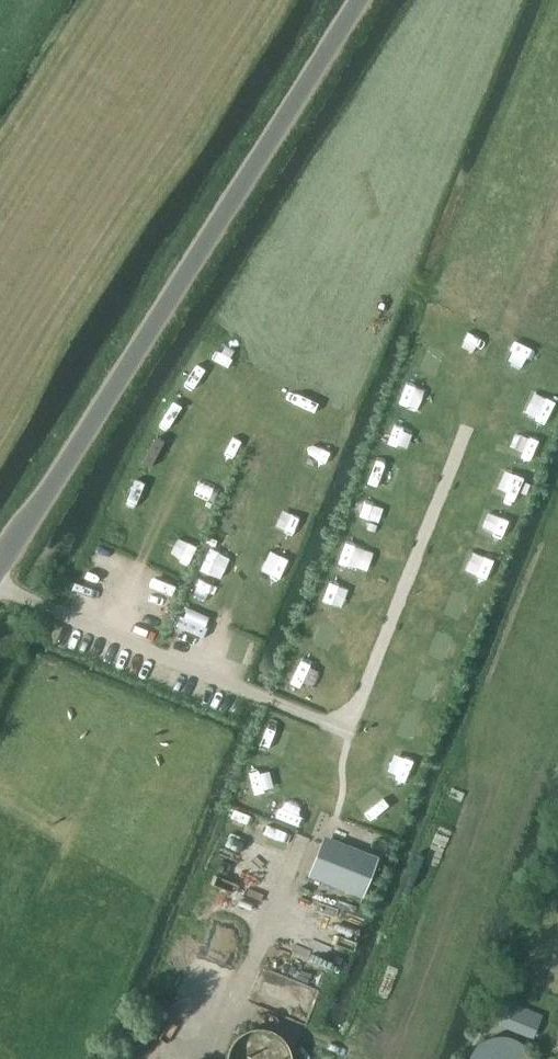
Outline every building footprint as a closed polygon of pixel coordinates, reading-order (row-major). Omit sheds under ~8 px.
[(375,865),(322,844),(309,876),(362,897),(375,865)] [(317,988),(316,981),(314,973),(311,969),(306,964),(301,960),(295,957),(289,955),(282,955),(275,957),(270,959),(264,962),(261,966),(257,971),(254,977),(252,984),(252,989),(253,994),(255,1001),(258,1006),(263,1012),(267,1015),(274,1018),(282,1020),(287,1020),(295,1018),(299,1017),(303,1014),(308,1010),(311,1006),(315,1000),(316,994),(317,988)] [(495,1022),(535,1039),(545,1015),(506,998),(495,1022)] [(296,1054),(296,1047),(294,1041),(288,1032),(283,1028),(278,1025),(273,1023),(266,1022),(259,1022),(253,1024),(247,1027),(242,1031),(238,1035),(234,1041),(232,1047),(232,1053),(232,1058),(296,1058),(296,1055),(296,1054)] [(519,1054),(514,1049),(509,1045),(502,1042),(496,1040),(490,1040),(484,1041),(478,1043),(472,1046),(467,1051),(463,1055),(462,1058),(521,1058),(519,1054)]
